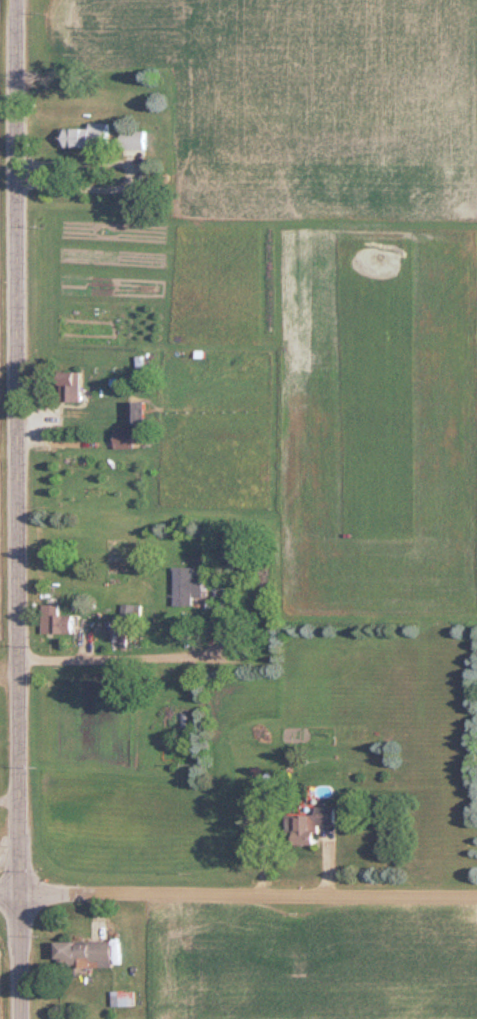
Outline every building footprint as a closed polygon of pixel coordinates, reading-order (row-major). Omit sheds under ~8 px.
[(108,123),(88,123),(88,129),(59,129),(59,149),(108,149),(108,123)] [(143,149),(143,132),(124,132),(124,149),(143,149)] [(56,373),(56,402),(80,402),(80,373),(56,373)] [(113,430),(113,449),(132,449),(132,430),(113,430)] [(202,578),(191,578),(191,568),(173,568),(173,607),(192,607),(192,598),(202,598),(202,578)] [(42,606),(42,619),(58,619),(58,606),(42,606)] [(121,622),(141,622),(141,606),(121,606),(121,622)] [(285,815),(284,846),(315,846),(315,826),(334,826),(335,807),(314,807),(314,816),(285,815)] [(53,943),(53,968),(112,967),(112,942),(53,943)]
